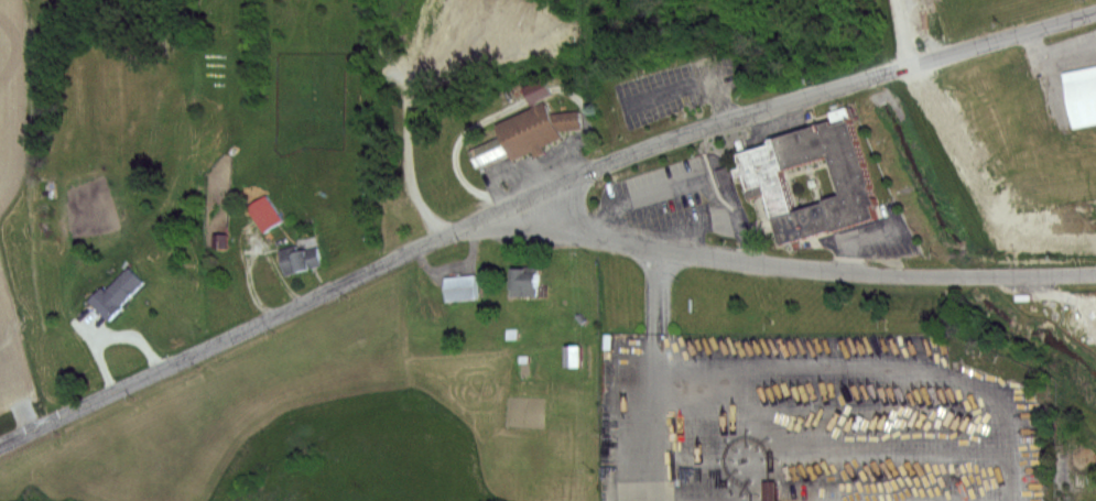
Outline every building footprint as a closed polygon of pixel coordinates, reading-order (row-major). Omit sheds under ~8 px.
[(1065,68),(1095,62),(1095,117),(1074,120),(1065,68)] [(530,86),(538,104),(560,94),(552,77),(530,86)] [(502,127),(551,106),(557,118),(582,116),(584,132),(563,140),(517,162),(509,155),(482,168),(475,149),(504,138),(502,127)] [(740,150),(853,117),(881,214),(783,243),(769,193),(755,197),(740,150)] [(250,208),(270,195),(286,220),(267,233),(250,208)] [(283,251),(297,247),(299,253),(321,248),(325,266),(290,276),(283,251)] [(91,301),(105,287),(108,291),(131,268),(148,284),(112,320),(91,301)] [(517,269),(533,269),(532,275),(544,275),(544,297),(516,297),(517,269)] [(449,279),(480,275),(482,301),(452,303),(449,279)] [(584,366),(584,345),(569,345),(569,366),(584,366)]
